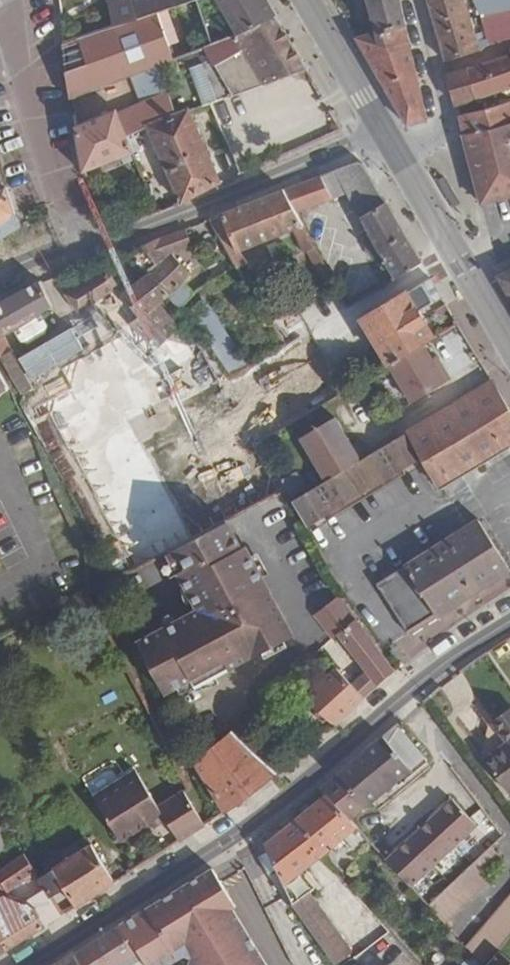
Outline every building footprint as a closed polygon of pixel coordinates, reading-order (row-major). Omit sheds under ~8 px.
[(138,19),(132,0),(117,0),(108,2),(114,27),(138,19)] [(138,19),(157,12),(158,15),(197,0),(132,0),(138,19)] [(265,0),(215,0),(234,34),(275,17),(265,0)] [(427,120),(409,41),(401,0),(366,0),(375,33),(356,38),(406,124),(427,120)] [(480,50),(464,0),(426,0),(443,62),(480,50)] [(473,1),(481,17),(509,11),(509,0),(475,0),(473,1)] [(481,17),(488,43),(509,39),(509,11),(481,17)] [(114,27),(63,44),(69,97),(129,76),(157,65),(173,60),(167,42),(163,31),(158,15),(157,12),(138,19),(114,27)] [(234,34),(199,48),(194,50),(201,63),(188,68),(202,105),(234,97),(280,81),(306,71),(275,17),(234,34)] [(163,31),(167,42),(181,37),(177,26),(163,31)] [(181,37),(167,42),(173,60),(194,50),(199,48),(197,41),(184,46),(181,37)] [(469,68),(469,67),(447,74),(456,106),(509,89),(509,55),(469,68)] [(176,115),(157,65),(129,76),(139,103),(116,112),(126,136),(147,127),(176,115)] [(306,71),(280,81),(289,99),(300,93),(307,105),(321,97),(306,71)] [(300,93),(289,99),(296,111),(307,105),(300,93)] [(459,116),(463,136),(509,123),(509,101),(459,116)] [(176,115),(147,127),(181,204),(220,182),(188,109),(176,115)] [(126,136),(116,112),(115,110),(75,126),(83,173),(133,153),(126,136)] [(463,136),(480,202),(509,195),(509,123),(463,136)] [(394,280),(421,263),(386,202),(362,163),(357,161),(282,189),(296,213),(345,192),(360,218),(368,232),(363,236),(368,245),(365,246),(371,257),(380,254),(394,280)] [(19,228),(0,167),(0,240),(19,228)] [(296,213),(282,189),(221,213),(209,218),(236,265),(238,267),(247,264),(239,252),(293,230),(303,253),(315,248),(303,226),(296,213)] [(184,229),(160,239),(141,246),(156,266),(146,273),(148,275),(149,274),(170,294),(169,295),(179,309),(194,293),(186,280),(190,276),(172,255),(191,247),(184,229)] [(64,295),(78,313),(117,285),(106,268),(100,272),(98,268),(83,278),(85,281),(64,295)] [(497,277),(509,298),(509,271),(497,277)] [(170,294),(149,274),(148,275),(123,293),(122,294),(138,316),(131,323),(155,350),(176,330),(179,328),(156,305),(165,298),(169,295),(170,294)] [(190,276),(186,280),(194,293),(198,288),(190,276)] [(430,278),(361,320),(389,366),(433,339),(418,312),(442,297),(430,278)] [(51,308),(39,280),(0,301),(0,337),(4,335),(12,330),(19,343),(44,329),(37,316),(51,308)] [(334,314),(346,307),(336,287),(307,307),(317,325),(334,314)] [(198,288),(194,293),(245,370),(249,367),(198,288)] [(245,370),(194,293),(179,309),(182,312),(207,342),(233,377),(245,370)] [(184,327),(178,332),(191,345),(199,338),(187,323),(184,327)] [(4,335),(0,337),(0,356),(1,358),(21,395),(33,387),(4,335)] [(199,338),(191,345),(195,350),(217,387),(230,380),(205,344),(199,338)] [(424,345),(390,366),(412,403),(450,379),(442,364),(437,368),(432,359),(424,345)] [(437,357),(432,359),(437,368),(442,364),(437,357)] [(492,381),(444,411),(409,432),(423,458),(433,475),(441,490),(443,488),(509,448),(509,411),(492,381)] [(271,413),(255,423),(264,440),(281,430),(271,413)] [(325,481),(364,459),(355,444),(351,446),(334,417),(299,438),(325,481)] [(325,481),(292,501),(306,527),(423,458),(409,432),(364,459),(325,481)] [(485,529),(479,520),(377,584),(409,634),(509,570),(509,569),(485,529)] [(240,549),(227,522),(168,554),(198,611),(138,643),(165,693),(192,678),(196,686),(292,635),(244,546),(240,549)] [(314,616),(324,627),(348,608),(339,596),(314,616)] [(336,635),(355,619),(348,608),(324,627),(332,638),(336,635)] [(364,699),(377,686),(395,672),(355,619),(336,635),(366,672),(350,684),(336,669),(304,698),(333,725),(364,699)] [(492,658),(509,683),(509,645),(492,658)] [(492,720),(509,742),(485,760),(509,794),(509,707),(492,720)] [(351,819),(368,805),(370,803),(409,770),(425,757),(398,723),(382,736),(336,775),(318,790),(324,796),(325,794),(351,819)] [(197,760),(224,813),(277,774),(234,731),(197,760)] [(166,820),(179,841),(204,825),(184,791),(158,806),(136,770),(93,797),(119,841),(150,822),(154,828),(166,820)] [(357,826),(351,819),(325,794),(324,796),(297,818),(297,819),(296,819),(321,856),(356,827),(357,826)] [(386,859),(409,885),(475,825),(452,800),(386,859)] [(309,893),(315,888),(303,871),(321,856),(296,819),(264,846),(268,853),(259,857),(267,874),(276,870),(283,887),(292,904),(336,964),(352,952),(309,893)] [(64,887),(75,907),(114,883),(91,845),(52,869),(37,879),(49,897),(64,887)] [(436,915),(443,922),(489,879),(483,872),(501,855),(492,845),(486,851),(427,905),(436,915)] [(34,874),(36,873),(24,854),(0,869),(0,882),(8,893),(34,874)] [(119,925),(147,964),(167,964),(183,955),(190,956),(189,963),(190,964),(267,964),(232,908),(235,906),(211,868),(200,874),(119,925)] [(485,964),(497,950),(509,935),(509,891),(464,945),(465,946),(485,964)] [(45,926),(35,908),(1,896),(0,896),(0,941),(5,952),(45,926)] [(35,908),(45,926),(61,916),(50,898),(35,908)] [(119,925),(86,946),(99,964),(147,964),(119,925)] [(86,946),(75,954),(80,964),(99,964),(86,946)] [(485,964),(465,946),(448,964),(449,964),(484,964),(485,964)] [(497,950),(485,964),(484,964),(509,964),(509,961),(497,950)] [(75,954),(57,964),(80,964),(75,954)]
